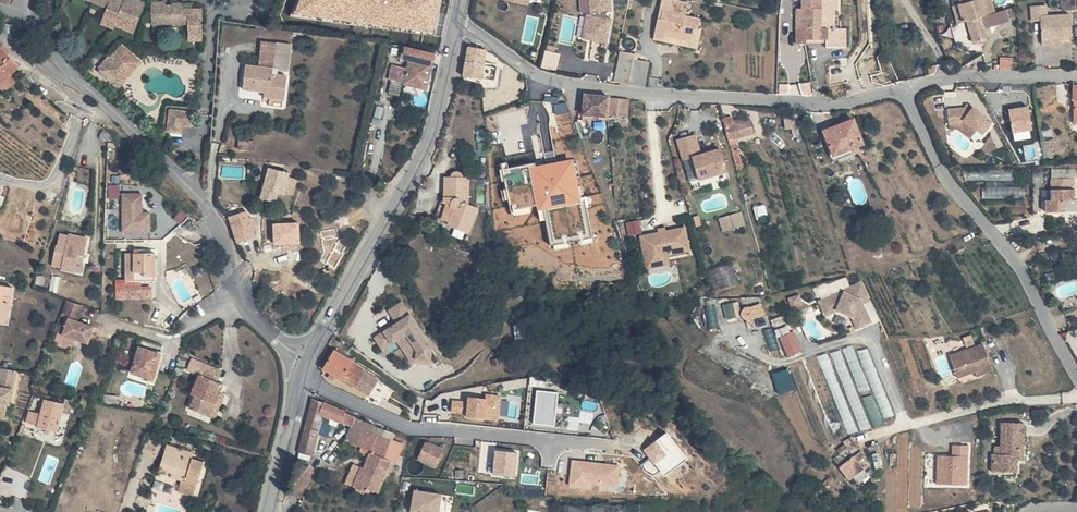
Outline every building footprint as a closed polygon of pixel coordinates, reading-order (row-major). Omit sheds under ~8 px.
[(94,14),(91,22),(104,28),(123,36),(133,11),(114,3),(113,7),(96,0),(61,0),(94,14)] [(300,16),(441,31),(447,0),(306,0),(300,16)] [(497,4),(523,9),(524,5),(508,2),(508,0),(498,0),(497,4)] [(582,14),(578,14),(575,27),(582,28),(580,41),(597,45),(602,27),(597,26),(600,11),(604,11),(602,0),(580,0),(582,14)] [(662,39),(684,43),(686,30),(683,29),(685,21),(670,18),(673,3),(657,0),(647,0),(639,42),(652,44),(653,41),(662,39)] [(967,0),(953,0),(954,5),(950,7),(956,23),(960,21),(966,41),(981,36),(978,27),(991,23),(1003,19),(1000,7),(987,11),(983,0),(982,0),(973,2),(972,0),(968,0),(967,0)] [(1061,9),(1072,8),(1071,0),(1060,0),(1061,9)] [(822,14),(820,4),(786,9),(789,27),(784,28),(788,56),(801,55),(800,47),(815,45),(816,53),(837,50),(834,34),(823,35),(820,13),(822,14)] [(1057,38),(1055,16),(1043,17),(1042,6),(1028,7),(1029,24),(1038,24),(1040,40),(1057,38)] [(153,10),(139,10),(139,31),(176,32),(177,40),(190,40),(190,18),(170,18),(170,12),(160,12),(160,14),(160,18),(154,18),(153,13),(153,10)] [(1055,16),(1057,38),(1070,37),(1067,15),(1055,16)] [(104,28),(91,22),(88,30),(101,35),(102,32),(104,28)] [(993,31),(991,23),(978,27),(981,36),(993,31)] [(582,28),(575,27),(572,40),(580,41),(582,28)] [(104,28),(102,32),(121,41),(123,36),(104,28)] [(0,29),(0,39),(5,42),(9,33),(0,29)] [(57,30),(51,36),(58,45),(65,40),(57,30)] [(683,50),(684,43),(662,39),(653,41),(652,44),(683,50)] [(190,40),(177,40),(177,50),(190,50),(190,40)] [(469,44),(462,76),(483,80),(489,48),(469,44)] [(265,47),(251,46),(248,71),(236,69),(232,93),(254,97),(261,98),(260,103),(273,104),(276,81),(261,79),(262,73),(276,74),(280,49),(265,47)] [(546,49),(542,66),(557,69),(561,52),(546,49)] [(397,52),(393,51),(391,60),(398,63),(396,73),(378,70),(375,83),(384,85),(413,91),(421,57),(398,53),(397,52)] [(108,52),(85,77),(97,88),(113,71),(117,74),(124,67),(108,52)] [(1,76),(11,66),(0,55),(0,77),(1,76)] [(626,56),(612,55),(607,84),(635,88),(639,64),(626,61),(626,56)] [(1005,57),(993,56),(993,66),(1005,67),(1005,57)] [(117,74),(113,71),(97,88),(101,92),(117,74)] [(1062,90),(1063,93),(1065,95),(1069,96),(1068,105),(1070,105),(1069,126),(1076,127),(1076,90),(1062,90)] [(601,98),(577,98),(575,118),(600,119),(600,117),(601,100),(601,98)] [(621,101),(601,100),(600,117),(620,118),(621,101)] [(273,104),(260,103),(259,111),(273,113),(273,104)] [(1013,132),(1034,129),(1030,104),(1009,107),(1013,132)] [(985,116),(971,107),(968,107),(962,108),(944,109),(946,123),(955,123),(955,120),(963,120),(975,129),(978,126),(985,130),(990,122),(984,118),(985,116)] [(515,110),(489,113),(491,129),(517,126),(515,110)] [(182,120),(159,118),(157,139),(167,140),(168,133),(171,133),(180,134),(182,120)] [(731,126),(728,120),(723,121),(729,142),(747,136),(743,122),(731,126)] [(848,120),(838,125),(851,148),(859,144),(848,120)] [(955,120),(955,123),(970,135),(975,129),(963,120),(955,120)] [(573,129),(583,129),(580,121),(571,121),(573,129)] [(851,148),(838,125),(820,134),(831,158),(851,148)] [(693,149),(687,128),(669,134),(675,155),(684,152),(691,174),(719,165),(713,143),(693,149)] [(583,129),(573,129),(577,140),(583,140),(583,138),(583,135),(584,133),(583,129)] [(167,140),(157,139),(156,143),(170,145),(171,133),(168,133),(167,140)] [(514,142),(503,143),(505,156),(516,155),(514,142)] [(862,151),(859,144),(851,148),(831,158),(835,164),(862,151)] [(242,147),(228,145),(227,154),(241,156),(242,147)] [(517,166),(516,155),(505,156),(493,158),(494,168),(517,166)] [(264,190),(263,198),(263,199),(274,200),(276,193),(283,193),(284,192),(287,175),(287,171),(266,167),(261,189),(264,190)] [(451,173),(447,172),(444,173),(442,180),(436,180),(436,208),(432,206),(428,214),(441,222),(439,226),(458,235),(470,210),(461,205),(461,180),(454,180),(452,174),(451,173)] [(294,176),(287,175),(284,192),(291,194),(294,176)] [(546,201),(542,175),(505,178),(508,205),(546,201)] [(343,181),(333,180),(331,191),(340,193),(343,181)] [(110,183),(110,197),(122,197),(122,183),(110,183)] [(1043,206),(1041,206),(1047,217),(1056,217),(1055,206),(1066,205),(1064,183),(1041,185),(1043,206)] [(152,210),(144,210),(144,191),(123,191),(123,231),(152,231),(152,210)] [(1047,217),(1041,206),(1037,206),(1037,218),(1047,217)] [(286,229),(292,227),(302,226),(301,223),(298,208),(283,211),(286,229)] [(720,217),(724,230),(747,224),(743,210),(720,217)] [(286,229),(283,211),(265,215),(269,232),(286,229)] [(254,238),(245,214),(228,220),(237,245),(254,238)] [(641,219),(628,220),(629,233),(643,232),(641,219)] [(646,237),(634,239),(638,262),(678,255),(674,232),(654,236),(653,232),(645,234),(646,237)] [(75,237),(57,233),(57,234),(48,233),(46,245),(45,244),(41,264),(51,265),(51,267),(64,269),(70,271),(72,255),(75,237)] [(638,262),(634,239),(629,240),(636,276),(659,272),(657,264),(679,260),(678,255),(638,262)] [(149,246),(119,246),(119,276),(133,276),(133,271),(149,271),(149,246)] [(736,284),(734,264),(711,267),(713,286),(736,284)] [(133,276),(119,276),(118,293),(133,293),(133,284),(133,276)] [(855,281),(811,292),(814,306),(826,303),(843,311),(848,323),(862,318),(855,299),(853,295),(860,292),(855,281)] [(0,283),(0,310),(10,312),(15,286),(0,283)] [(145,284),(133,284),(133,293),(145,293),(145,284)] [(71,302),(55,298),(49,314),(57,316),(52,333),(62,335),(78,340),(82,322),(67,318),(71,302)] [(391,308),(380,318),(389,328),(400,318),(391,308)] [(0,310),(0,320),(8,322),(10,312),(0,310)] [(389,328),(370,344),(380,355),(393,343),(401,336),(415,351),(414,359),(428,361),(426,348),(400,318),(389,328)] [(795,329),(780,337),(789,356),(805,349),(795,329)] [(78,340),(62,335),(61,341),(76,346),(78,340)] [(401,336),(393,343),(410,363),(414,359),(415,351),(401,336)] [(982,367),(973,341),(941,353),(949,373),(967,367),(969,372),(982,367)] [(163,352),(141,345),(133,371),(154,378),(163,352)] [(370,381),(326,355),(322,360),(320,359),(316,366),(323,371),(328,375),(363,394),(370,381)] [(201,370),(214,374),(218,364),(203,357),(197,369),(201,370)] [(13,391),(6,390),(13,369),(1,367),(0,374),(0,413),(6,414),(7,404),(11,404),(13,391)] [(789,367),(773,373),(781,393),(797,387),(789,367)] [(967,367),(949,373),(951,379),(969,372),(967,367)] [(17,370),(13,369),(6,390),(13,391),(17,370)] [(214,376),(214,374),(201,370),(193,390),(196,392),(191,405),(204,410),(213,386),(216,377),(214,376)] [(218,388),(213,386),(204,410),(209,411),(218,388)] [(535,422),(560,425),(564,391),(538,389),(535,422)] [(499,420),(503,397),(470,391),(466,415),(499,420)] [(66,401),(45,397),(42,410),(30,408),(28,421),(38,424),(38,425),(47,427),(58,430),(62,410),(73,412),(76,401),(66,399),(66,401)] [(342,465),(341,468),(351,470),(367,427),(306,398),(293,453),(305,457),(316,414),(333,422),(327,436),(353,448),(345,466),(342,465)] [(1016,419),(995,419),(994,442),(994,450),(988,450),(985,450),(984,467),(1015,468),(1016,419)] [(351,470),(341,468),(333,485),(349,492),(351,488),(359,492),(374,458),(376,458),(383,443),(375,439),(378,433),(367,427),(351,470)] [(664,473),(686,457),(667,432),(646,448),(664,473)] [(439,451),(422,442),(415,454),(433,463),(439,451)] [(938,484),(970,483),(969,443),(953,443),(953,453),(938,454),(938,484)] [(854,444),(829,457),(842,480),(859,473),(850,455),(857,451),(854,444)] [(493,474),(518,477),(521,449),(497,446),(493,474)] [(146,454),(135,450),(130,463),(142,467),(146,454)] [(177,457),(160,452),(158,458),(175,463),(177,457)] [(175,463),(158,458),(152,479),(163,482),(161,485),(174,489),(171,499),(188,503),(198,469),(187,466),(189,460),(177,457),(175,463)] [(572,458),(570,485),(601,487),(601,489),(619,490),(621,462),(572,458)] [(929,473),(937,473),(937,458),(929,458),(929,473)] [(333,485),(341,468),(332,467),(325,481),(333,485)] [(861,482),(869,472),(863,468),(855,478),(861,482)] [(829,481),(825,476),(818,482),(823,487),(829,481)] [(406,511),(434,511),(437,498),(410,493),(406,511)]
